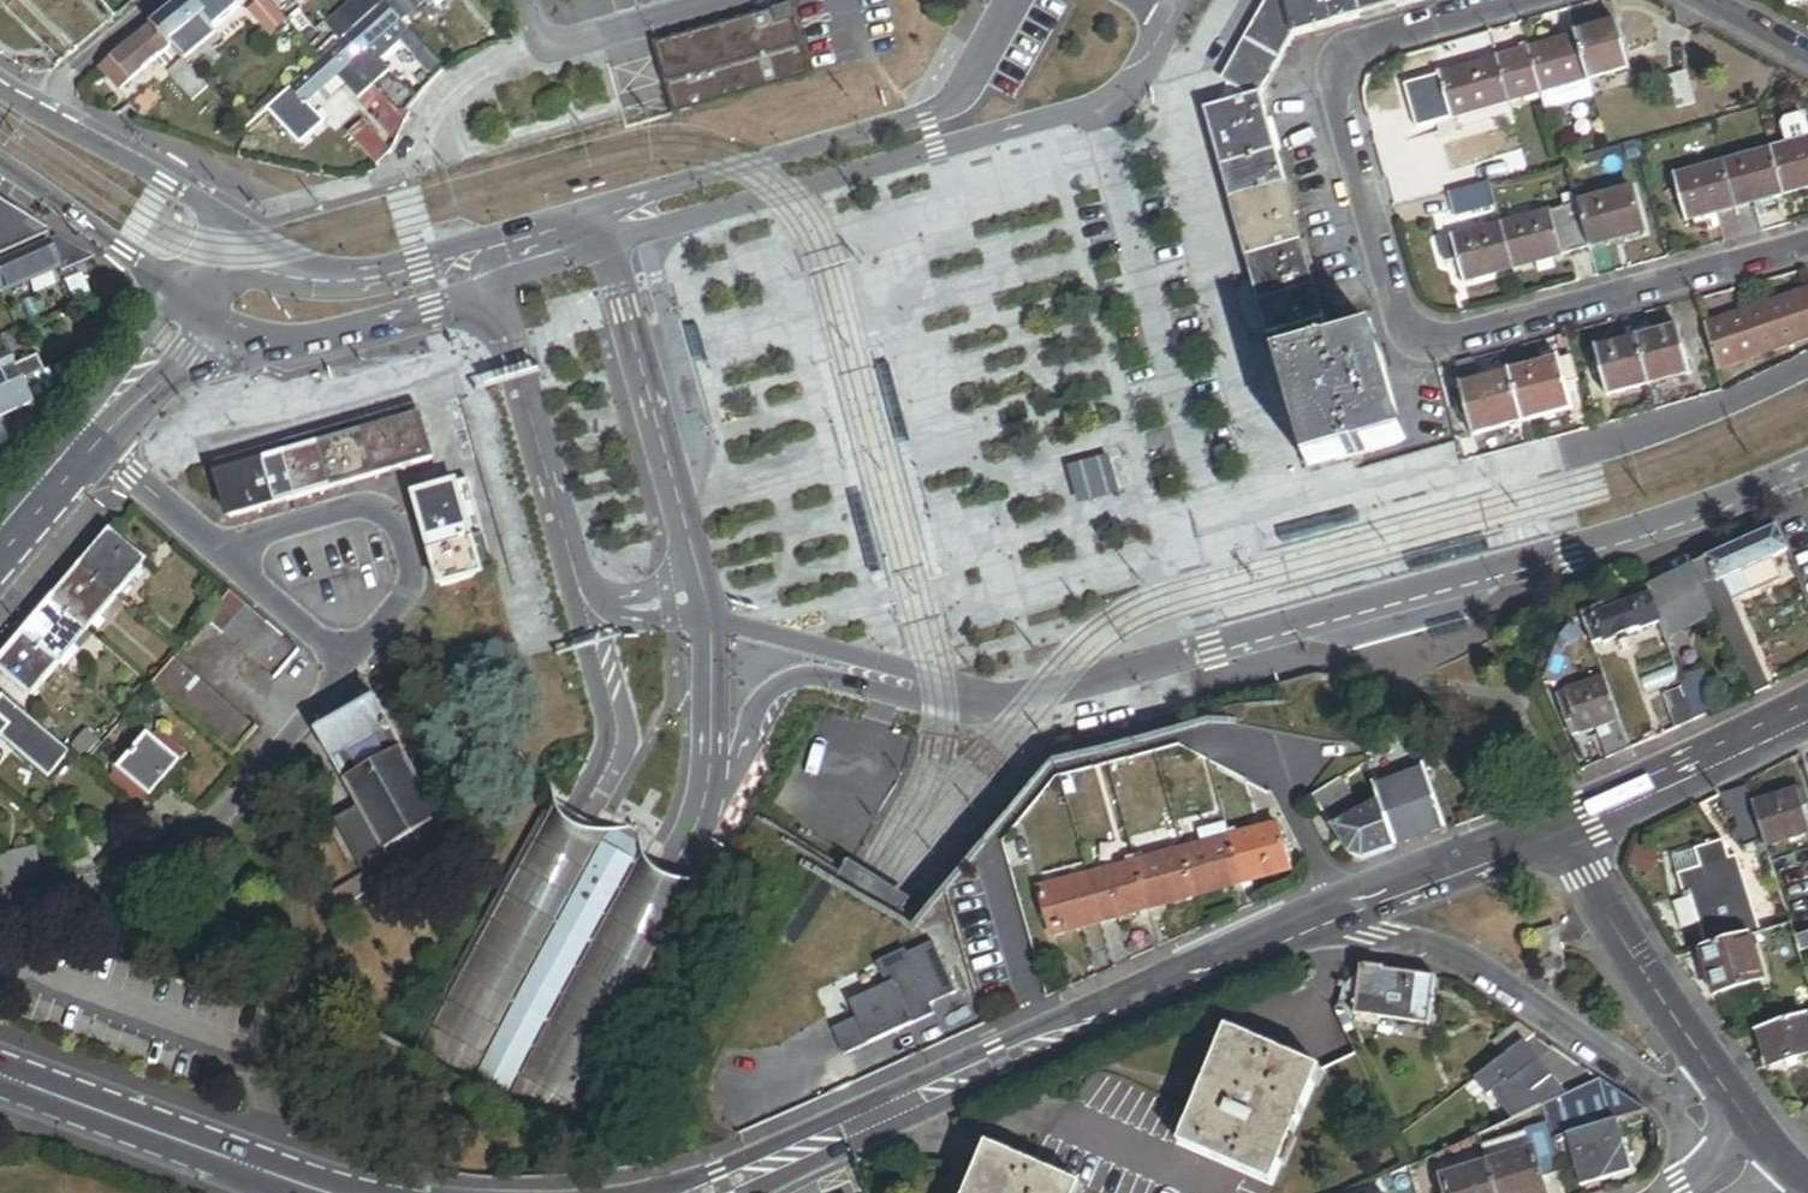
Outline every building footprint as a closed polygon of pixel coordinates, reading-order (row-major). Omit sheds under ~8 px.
[(192,0),(184,0),(153,26),(171,47),(204,19),(207,17),(192,0)] [(207,17),(204,19),(214,31),(240,10),(232,0),(192,0),(207,17)] [(379,9),(371,0),(359,0),(355,3),(359,7),(345,20),(350,26),(355,31),(379,9)] [(379,9),(385,4),(389,0),(371,0),(379,9)] [(385,4),(400,21),(406,16),(424,0),(389,0),(385,4)] [(1296,37),(1285,0),(1276,0),(1228,85),(1243,94),(1245,101),(1261,96),(1296,37)] [(1326,0),(1285,0),(1296,37),(1333,26),(1326,0)] [(1357,0),(1326,0),(1333,26),(1362,18),(1357,0)] [(1362,18),(1425,0),(1357,0),(1362,18)] [(809,77),(788,3),(650,42),(671,116),(809,77)] [(400,21),(385,4),(379,9),(355,31),(351,35),(338,46),(354,65),(371,50),(401,22),(400,21)] [(406,16),(400,21),(401,22),(407,29),(413,23),(406,16)] [(401,42),(411,33),(407,29),(401,22),(371,50),(381,60),(401,42)] [(171,47),(153,26),(101,70),(121,93),(173,50),(171,47)] [(351,35),(355,31),(350,26),(346,29),(351,35)] [(1617,27),(1577,38),(1589,82),(1629,70),(1617,27)] [(426,49),(411,33),(401,42),(416,58),(426,49)] [(1589,82),(1577,38),(1529,52),(1542,95),(1589,82)] [(354,65),(338,46),(321,61),(291,88),(308,106),(321,95),(339,78),(354,65)] [(1521,54),(1529,52),(1528,46),(1519,48),(1521,54)] [(429,74),(440,64),(426,49),(416,58),(429,74)] [(371,50),(354,65),(370,82),(387,67),(381,60),(371,50)] [(1510,104),(1542,95),(1529,52),(1521,54),(1498,61),(1510,104)] [(183,60),(168,74),(194,103),(209,89),(183,60)] [(1452,121),(1510,104),(1498,61),(1439,77),(1452,121)] [(370,82),(354,65),(339,78),(348,88),(397,145),(407,121),(377,89),(370,82)] [(413,108),(420,98),(391,71),(377,89),(407,121),(413,108)] [(1687,72),(1668,78),(1677,108),(1697,102),(1687,72)] [(348,88),(339,78),(321,95),(330,105),(348,88)] [(1594,98),(1589,82),(1542,95),(1547,112),(1594,98)] [(308,106),(291,88),(279,99),(269,108),(275,115),(296,117),(308,106)] [(242,105),(234,112),(248,127),(269,108),(279,99),(274,93),(251,114),(242,105)] [(1277,153),(1261,96),(1245,101),(1215,109),(1230,166),(1277,153)] [(1230,166),(1215,109),(1206,111),(1221,168),(1230,166)] [(1787,148),(1807,143),(1807,126),(1807,121),(1800,117),(1785,122),(1782,128),(1787,148)] [(386,162),(393,154),(359,118),(345,130),(379,168),(386,162)] [(1772,153),(1784,196),(1807,190),(1807,143),(1787,148),(1772,153)] [(1285,184),(1277,153),(1230,166),(1239,197),(1285,184)] [(1784,196),(1772,153),(1724,166),(1736,209),(1756,204),(1776,198),(1784,196)] [(1490,183),(1491,182),(1486,162),(1442,174),(1448,194),(1449,194),(1490,183)] [(1586,162),(1574,165),(1577,176),(1589,173),(1586,162)] [(1230,166),(1221,168),(1230,199),(1239,197),(1230,166)] [(1736,209),(1724,166),(1674,180),(1686,223),(1736,209)] [(1496,206),(1490,183),(1449,194),(1456,217),(1496,206)] [(1301,242),(1285,184),(1239,197),(1255,255),(1301,242)] [(1633,191),(1577,206),(1580,217),(1589,250),(1645,235),(1633,191)] [(1255,255),(1239,197),(1230,199),(1246,257),(1255,255)] [(1778,204),(1776,198),(1756,204),(1758,210),(1778,204)] [(0,205),(0,258),(50,236),(33,226),(0,205)] [(1580,217),(1577,206),(1550,213),(1562,257),(1570,255),(1562,222),(1580,217)] [(1562,257),(1550,213),(1501,226),(1513,270),(1562,257)] [(1570,255),(1589,250),(1580,217),(1562,222),(1570,255)] [(1464,283),(1513,270),(1501,226),(1452,239),(1458,260),(1464,283)] [(75,251),(55,239),(47,244),(54,260),(59,258),(75,251)] [(1446,263),(1458,260),(1452,239),(1441,242),(1446,263)] [(1314,287),(1301,242),(1255,255),(1267,300),(1314,287)] [(47,244),(0,264),(0,294),(12,289),(21,285),(58,269),(56,265),(54,260),(47,244)] [(75,251),(59,258),(61,263),(56,265),(58,269),(60,274),(90,261),(85,257),(75,251)] [(1267,300),(1255,255),(1246,257),(1259,302),(1267,300)] [(64,282),(74,305),(90,298),(80,275),(64,282)] [(23,289),(21,285),(12,289),(14,293),(23,289)] [(1322,319),(1314,287),(1267,300),(1276,332),(1322,319)] [(1751,312),(1766,354),(1807,339),(1807,293),(1751,312)] [(1276,332),(1267,300),(1259,302),(1267,335),(1276,332)] [(1751,312),(1704,328),(1716,371),(1766,354),(1751,312)] [(1326,332),(1322,319),(1276,332),(1281,346),(1326,332)] [(1647,327),(1633,331),(1636,343),(1650,339),(1647,327)] [(1636,343),(1648,385),(1689,375),(1678,331),(1650,339),(1636,343)] [(1371,337),(1284,361),(1314,465),(1400,442),(1371,337)] [(1606,397),(1648,385),(1636,343),(1594,354),(1598,369),(1600,375),(1606,397)] [(15,384),(8,368),(0,350),(0,391),(15,384)] [(42,373),(46,371),(39,355),(8,368),(15,384),(19,382),(42,373)] [(31,416),(82,356),(46,371),(42,373),(48,386),(25,396),(29,406),(28,407),(31,416)] [(1586,413),(1571,360),(1558,363),(1571,412),(1573,417),(1586,413)] [(1571,412),(1558,363),(1510,377),(1523,425),(1571,412)] [(48,386),(42,373),(19,382),(25,396),(48,386)] [(1523,425),(1510,377),(1460,390),(1464,406),(1465,412),(1472,439),(1523,425)] [(15,384),(0,391),(0,419),(1,418),(7,416),(28,407),(29,406),(25,396),(19,382),(15,384)] [(418,407),(360,423),(376,477),(433,460),(421,418),(418,407)] [(438,413),(421,418),(433,460),(451,455),(438,413)] [(1575,425),(1588,421),(1586,413),(1573,417),(1575,425)] [(0,419),(0,452),(11,440),(3,423),(1,418),(0,419)] [(376,477),(360,423),(316,436),(332,490),(376,477)] [(332,490),(316,436),(281,446),(296,500),(332,490)] [(296,500),(281,446),(260,453),(275,506),(296,500)] [(1069,511),(1117,498),(1108,450),(1059,462),(1069,511)] [(275,506),(260,453),(214,466),(229,519),(275,506)] [(415,497),(431,554),(485,538),(468,482),(415,497)] [(1779,528),(1693,567),(1703,590),(1788,553),(1779,528)] [(111,535),(82,570),(116,598),(145,564),(111,535)] [(485,538),(431,554),(442,589),(495,573),(485,538)] [(1693,567),(1648,588),(1653,600),(1657,613),(1704,592),(1703,590),(1693,567)] [(116,598),(82,570),(53,604),(86,633),(116,598)] [(1715,615),(1708,601),(1704,592),(1657,613),(1661,624),(1665,635),(1715,615)] [(300,653),(230,593),(206,622),(275,682),(300,653)] [(1751,698),(1770,690),(1727,594),(1708,601),(1715,615),(1751,698)] [(1661,624),(1657,613),(1653,600),(1609,615),(1598,619),(1606,644),(1661,624)] [(59,664),(86,633),(53,604),(25,636),(59,664)] [(1598,619),(1609,615),(1606,606),(1582,616),(1584,624),(1598,619)] [(1593,649),(1606,644),(1598,619),(1584,624),(1593,649)] [(59,664),(25,636),(0,665),(0,671),(31,697),(59,664)] [(254,730),(173,661),(151,687),(232,756),(254,730)] [(1685,689),(1696,721),(1717,712),(1704,679),(1684,687),(1685,689)] [(1582,734),(1596,729),(1620,721),(1605,680),(1568,694),(1578,722),(1582,734)] [(145,683),(125,707),(130,712),(151,687),(145,683)] [(1675,730),(1696,721),(1685,689),(1663,699),(1675,730)] [(1578,722),(1568,694),(1556,698),(1566,726),(1578,722)] [(6,698),(0,705),(0,718),(11,727),(2,737),(50,779),(72,755),(6,698)] [(383,853),(432,825),(442,820),(404,751),(375,699),(345,716),(315,733),(314,733),(357,808),(383,853)] [(2,737),(11,727),(0,718),(0,740),(2,737)] [(1607,759),(1630,750),(1620,721),(1596,729),(1607,759)] [(1570,738),(1582,734),(1578,722),(1566,726),(1570,738)] [(154,730),(148,737),(180,764),(187,757),(154,730)] [(148,737),(119,772),(151,799),(180,764),(148,737)] [(1395,849),(1447,831),(1424,768),(1398,777),(1402,786),(1376,795),(1379,801),(1395,849)] [(119,772),(108,785),(140,812),(151,799),(119,772)] [(1398,777),(1373,786),(1376,795),(1402,786),(1398,777)] [(1363,810),(1343,779),(1312,798),(1350,856),(1363,861),(1395,849),(1379,801),(1363,810)] [(412,1056),(475,1090),(519,1009),(535,1018),(583,924),(632,831),(623,835),(619,836),(613,837),(604,838),(598,837),(589,835),(578,830),(575,828),(572,826),(567,821),(560,811),(558,807),(555,799),(554,792),(553,786),(412,1056)] [(1750,789),(1723,797),(1728,813),(1735,811),(1746,848),(1766,842),(1754,802),(1750,789)] [(1754,802),(1766,842),(1768,848),(1807,836),(1807,816),(1800,789),(1754,802)] [(448,853),(432,825),(383,853),(357,808),(334,820),(376,893),(448,853)] [(157,811),(145,818),(157,838),(169,832),(157,811)] [(1203,833),(1207,846),(1231,840),(1229,833),(1227,827),(1203,833)] [(1231,840),(1243,884),(1291,871),(1279,827),(1238,838),(1231,840)] [(634,830),(632,831),(583,924),(535,1018),(543,1022),(641,836),(641,835),(640,834),(639,832),(638,831),(636,830),(634,830)] [(1236,831),(1229,833),(1231,840),(1238,838),(1236,831)] [(560,1031),(517,1112),(582,1146),(722,880),(714,879),(700,884),(689,884),(678,883),(668,879),(658,872),(649,862),(644,851),(641,836),(543,1022),(560,1031)] [(1207,846),(1184,852),(1195,897),(1243,884),(1231,840),(1207,846)] [(1692,893),(1709,949),(1754,936),(1763,934),(1741,857),(1732,860),(1727,842),(1675,857),(1687,895),(1692,893)] [(24,884),(44,880),(37,850),(17,855),(24,884)] [(1195,897),(1184,852),(1162,858),(1145,863),(1138,865),(1150,909),(1195,897)] [(1144,857),(1145,863),(1162,858),(1161,853),(1144,857)] [(24,884),(17,855),(0,859),(0,872),(4,889),(24,884)] [(1144,857),(1136,859),(1137,864),(1138,865),(1145,863),(1144,857)] [(1103,922),(1150,909),(1138,865),(1130,867),(1091,877),(1103,922)] [(362,875),(329,894),(339,909),(371,891),(362,875)] [(1054,934),(1103,922),(1091,877),(1042,890),(1048,912),(1050,918),(1054,934)] [(963,992),(939,936),(881,957),(889,978),(864,987),(853,994),(872,1040),(938,1017),(932,1003),(963,992)] [(1767,982),(1754,936),(1709,949),(1704,951),(1718,996),(1767,982)] [(1798,940),(1803,955),(1807,953),(1807,937),(1798,940)] [(1437,981),(1363,969),(1361,977),(1357,1002),(1355,1017),(1429,1029),(1437,981)] [(1357,1002),(1361,977),(1348,992),(1346,1001),(1357,1002)] [(475,1090),(517,1112),(560,1031),(543,1022),(535,1018),(519,1009),(475,1090)] [(1807,1019),(1761,1033),(1772,1069),(1789,1063),(1800,1060),(1807,1058),(1807,1020),(1807,1019)] [(1533,1034),(1520,1024),(1494,1044),(1505,1058),(1533,1038),(1532,1036),(1533,1034)] [(1227,1036),(1192,1114),(1179,1144),(1273,1185),(1320,1077),(1227,1036)] [(1528,1044),(1494,1070),(1507,1087),(1494,1096),(1513,1122),(1545,1107),(1552,1104),(1537,1085),(1552,1074),(1528,1044)] [(1802,1068),(1800,1060),(1789,1063),(1791,1071),(1802,1068)] [(1320,1077),(1336,1110),(1370,1094),(1354,1061),(1320,1077)] [(1494,1070),(1478,1082),(1490,1099),(1494,1096),(1507,1087),(1494,1070)] [(1192,1114),(1097,1074),(1040,1171),(1080,1189),(1079,1190),(1086,1192),(1269,1192),(1273,1185),(1179,1144),(1192,1114)] [(1648,1113),(1602,1081),(1552,1104),(1545,1107),(1550,1126),(1554,1140),(1648,1114),(1648,1113)] [(1632,1175),(1619,1125),(1569,1138),(1583,1188),(1632,1175)] [(1554,1140),(1550,1126),(1530,1131),(1531,1137),(1536,1153),(1545,1183),(1565,1177),(1555,1143),(1554,1140)] [(1531,1137),(1484,1150),(1489,1167),(1536,1153),(1531,1137)] [(1040,1171),(986,1148),(966,1192),(1078,1192),(1079,1190),(1080,1189),(1040,1171)] [(1489,1167),(1497,1192),(1548,1192),(1545,1183),(1536,1153),(1489,1167)] [(1489,1167),(1444,1180),(1447,1192),(1497,1192),(1489,1167)]
